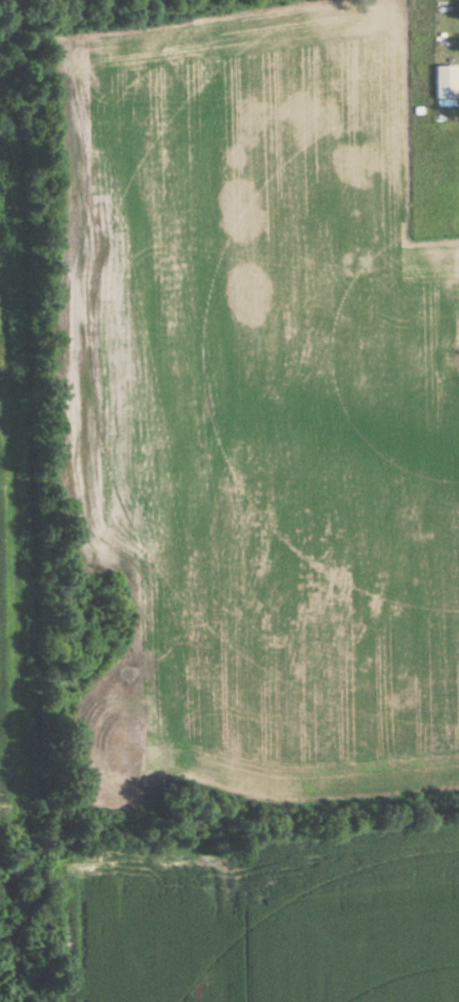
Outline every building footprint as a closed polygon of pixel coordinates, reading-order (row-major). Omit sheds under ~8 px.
[(457,66),(436,67),(437,89),(443,89),(443,95),(458,95),(457,66)]
